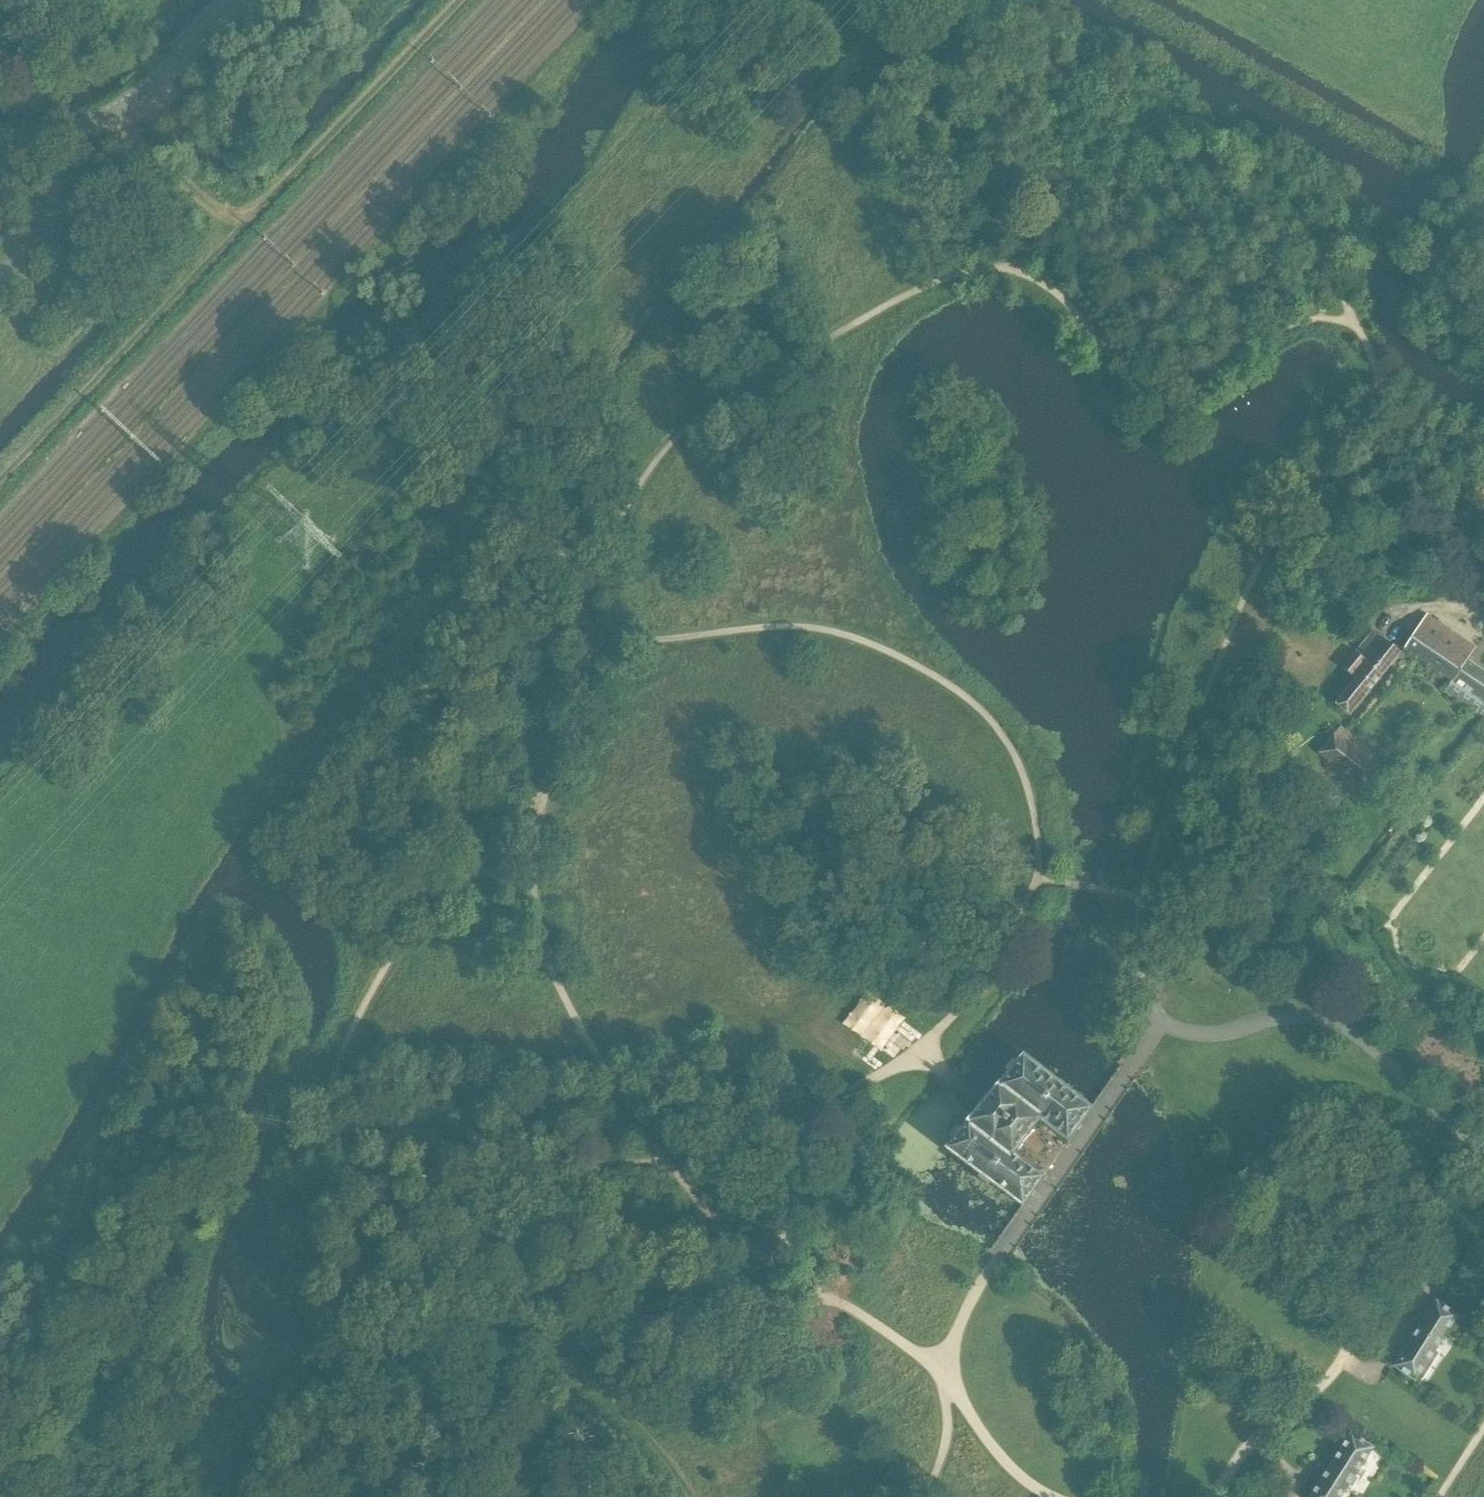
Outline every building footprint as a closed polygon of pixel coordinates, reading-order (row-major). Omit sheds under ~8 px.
[(1483,722),(1483,673),(1471,665),(1466,661),(1475,648),(1425,615),(1403,653),(1450,683),(1443,695),(1483,722)] [(1341,670),(1355,681),(1335,705),(1350,717),(1400,655),(1372,632),(1341,670)] [(1386,763),(1366,747),(1340,727),(1319,756),(1364,791),(1386,763)] [(989,1184),(1021,1208),(1042,1180),(1012,1157),(1041,1123),(1066,1143),(1091,1111),(1022,1058),(1014,1067),(1011,1064),(1004,1072),(1008,1075),(958,1133),(955,1131),(949,1138),(952,1141),(944,1151),(980,1177),(977,1180),(987,1187),(989,1184)] [(1434,1302),(1392,1368),(1415,1384),(1458,1317),(1434,1302)] [(1373,1449),(1350,1434),(1310,1496),(1342,1496),(1373,1449)]
